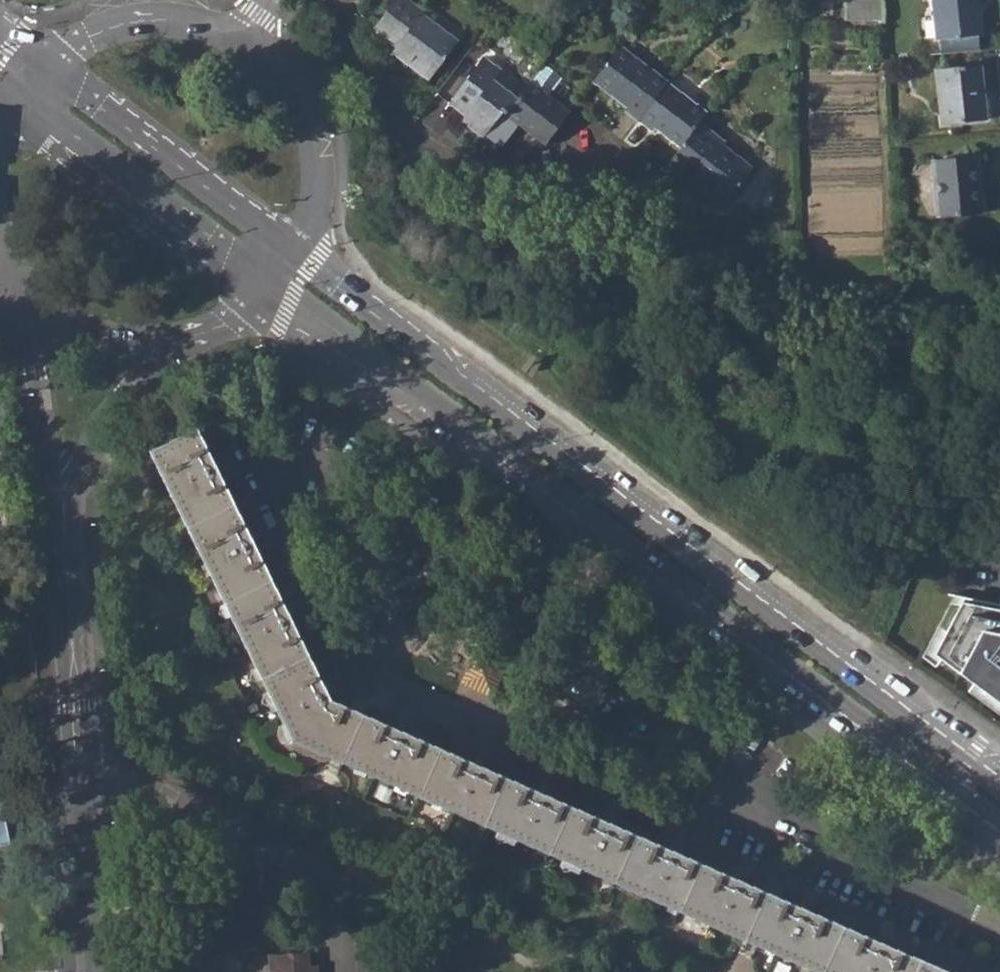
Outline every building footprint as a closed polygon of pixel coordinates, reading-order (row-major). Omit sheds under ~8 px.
[(399,48),(401,46),(412,54),(404,65),(431,84),(459,48),(423,20),(428,16),(407,0),(395,0),(387,11),(390,14),(376,30),(399,48)] [(975,0),(931,0),(934,42),(938,42),(940,59),(974,55),(973,39),(979,38),(975,0)] [(878,3),(842,2),(842,22),(879,22),(878,3)] [(394,56),(404,65),(412,54),(401,46),(399,48),(394,56)] [(623,117),(639,127),(667,90),(619,51),(594,84),(629,109),(623,117)] [(508,121),(520,105),(495,86),(505,75),(484,61),(451,107),(467,119),(462,125),(484,142),(503,117),(508,121)] [(535,85),(554,99),(566,81),(547,68),(535,85)] [(934,74),(939,129),(983,126),(976,70),(934,74)] [(520,105),(508,121),(547,149),(573,113),(554,99),(535,85),(520,105)] [(657,130),(681,149),(699,124),(701,123),(705,116),(667,90),(639,127),(651,137),(657,130)] [(681,149),(666,168),(683,180),(684,182),(689,176),(705,188),(704,190),(711,199),(723,205),(725,202),(727,204),(752,171),(723,149),(726,145),(699,124),(681,149)] [(925,166),(930,222),(978,216),(973,161),(925,166)] [(772,894),(331,700),(197,427),(152,450),(293,741),(751,942),(819,971),(948,971),(772,894)] [(961,600),(932,657),(999,708),(999,608),(961,600)] [(477,647),(464,681),(494,693),(507,659),(477,647)] [(271,971),(318,971),(318,965),(310,966),(309,952),(270,954),(271,971)]
